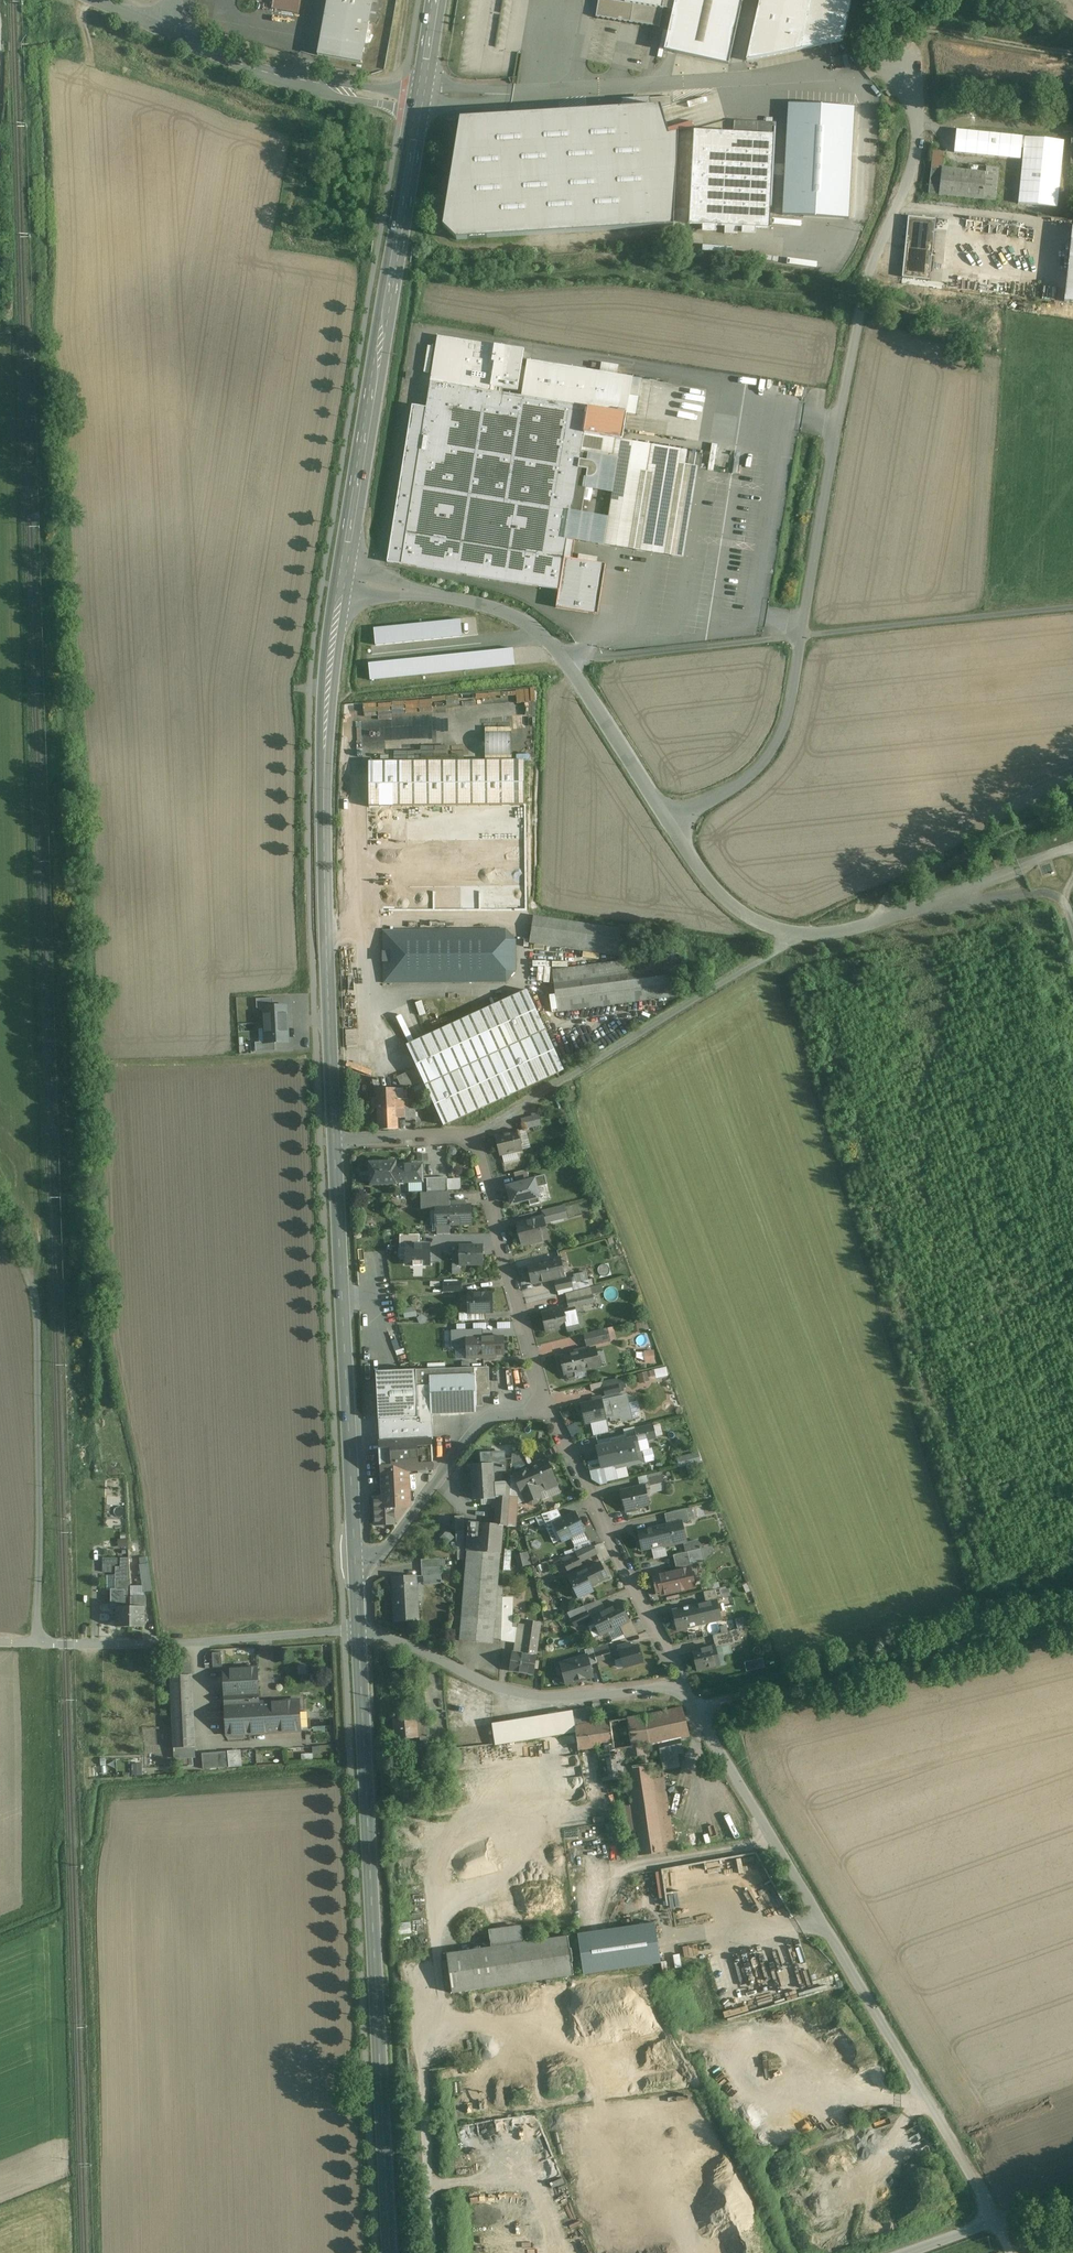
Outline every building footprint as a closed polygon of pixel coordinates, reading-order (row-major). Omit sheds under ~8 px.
[(272,9),(298,14),(301,0),(273,0),(272,9)] [(317,55),(362,63),(373,0),(327,0),(317,55)] [(623,5),(662,12),(664,0),(624,0),(623,5)] [(664,53),(729,65),(743,0),(675,0),(664,53)] [(743,63),(838,44),(847,0),(757,0),(743,63)] [(646,108),(460,119),(443,227),(457,241),(673,226),(678,134),(668,137),(660,108),(671,105),(670,97),(646,99),(646,108)] [(855,108),(822,106),(788,104),(788,114),(787,132),(785,171),(784,189),(782,215),(815,217),(832,218),(849,219),(851,186),(855,108)] [(756,123),(734,122),(733,133),(755,134),(756,123)] [(772,124),(756,123),(755,134),(773,135),(773,128),(772,128),(772,124)] [(733,133),(694,131),(689,225),(769,229),(771,208),(770,208),(773,135),(755,134),(733,133)] [(1064,141),(956,131),(954,153),(1022,160),(1018,204),(1057,208),(1064,141)] [(1000,168),(987,167),(986,172),(942,168),(939,196),(996,202),(1000,168)] [(494,346),(438,337),(430,382),(431,383),(496,393),(497,388),(488,386),(494,346)] [(524,350),(495,346),(494,346),(488,386),(497,388),(518,391),(524,350)] [(600,372),(527,361),(522,397),(588,408),(626,413),(627,413),(632,378),(617,375),(618,366),(601,363),(600,372)] [(496,393),(431,383),(426,414),(402,565),(559,590),(564,557),(571,559),(574,541),(567,540),(568,538),(570,523),(583,525),(585,515),(582,514),(589,470),(597,471),(597,470),(597,468),(596,467),(595,466),(594,465),(593,464),(593,462),(590,462),(591,455),(581,453),(581,450),(584,434),(588,408),(522,397),(496,393)] [(402,565),(426,414),(422,413),(422,408),(413,406),(388,563),(402,565)] [(626,413),(588,408),(584,434),(622,440),(626,413)] [(687,451),(584,434),(581,450),(685,464),(687,451)] [(699,467),(685,464),(581,450),(581,453),(591,455),(590,462),(593,462),(593,464),(594,465),(595,466),(596,467),(597,468),(597,470),(597,471),(589,470),(582,514),(585,515),(583,525),(570,523),(568,538),(685,556),(699,467)] [(581,554),(580,558),(599,562),(600,558),(581,554)] [(606,565),(564,557),(559,590),(557,608),(598,614),(606,565)] [(461,620),(374,628),(376,645),(462,637),(461,620)] [(514,648),(368,663),(370,680),(516,666),(514,648)] [(370,762),(369,831),(386,831),(387,807),(524,806),(524,761),(370,762)] [(632,932),(533,918),(530,944),(629,958),(632,932)] [(506,930),(382,931),(383,983),(507,982),(516,971),(515,941),(506,930)] [(677,954),(553,972),(558,1012),(683,994),(677,954)] [(527,990),(407,1045),(417,1069),(419,1071),(423,1081),(431,1099),(435,1106),(444,1125),(564,1070),(527,990)] [(273,998),(256,999),(257,1009),(264,1008),(273,1007),(273,998)] [(273,1007),(264,1008),(266,1042),(266,1043),(275,1042),(288,1042),(286,1006),(273,1007)] [(266,1042),(255,1043),(256,1052),(275,1051),(275,1042),(266,1043),(266,1042)] [(412,1071),(397,1077),(402,1088),(403,1087),(404,1086),(406,1089),(410,1086),(418,1083),(423,1081),(419,1071),(414,1074),(412,1071)] [(395,1089),(378,1090),(379,1130),(397,1129),(397,1118),(396,1100),(395,1089)] [(403,1089),(395,1089),(396,1100),(404,1100),(404,1097),(403,1097),(403,1089)] [(407,1099),(404,1100),(396,1100),(397,1118),(405,1118),(406,1120),(415,1120),(415,1108),(413,1108),(408,1108),(407,1099)] [(431,1099),(423,1102),(425,1107),(435,1106),(431,1099)] [(532,1115),(522,1118),(525,1128),(541,1124),(538,1112),(532,1114),(532,1115)] [(517,1131),(495,1137),(500,1156),(522,1150),(517,1131)] [(410,1161),(369,1163),(371,1185),(411,1183),(411,1181),(410,1165),(410,1161)] [(423,1164),(410,1165),(411,1181),(424,1181),(423,1164)] [(517,1185),(530,1182),(529,1179),(527,1170),(514,1173),(517,1185)] [(545,1175),(529,1179),(530,1182),(534,1181),(536,1188),(547,1185),(545,1175)] [(449,1188),(462,1187),(462,1177),(448,1178),(449,1188)] [(448,1178),(427,1179),(428,1193),(438,1193),(448,1192),(448,1178)] [(517,1185),(508,1187),(512,1203),(528,1199),(538,1197),(536,1188),(534,1181),(530,1182),(517,1185)] [(428,1193),(423,1193),(424,1208),(437,1207),(438,1207),(438,1206),(438,1193),(428,1193)] [(540,1203),(538,1197),(528,1199),(530,1206),(540,1203)] [(463,1202),(449,1202),(450,1206),(438,1206),(438,1207),(437,1207),(438,1226),(472,1225),(471,1205),(463,1205),(463,1202)] [(564,1205),(546,1210),(548,1218),(566,1213),(564,1205)] [(543,1219),(518,1225),(523,1244),(548,1238),(543,1219)] [(420,1245),(420,1235),(400,1235),(400,1248),(406,1248),(406,1245),(420,1245)] [(423,1265),(430,1265),(430,1245),(420,1245),(406,1245),(406,1248),(406,1265),(413,1265),(413,1266),(423,1266),(423,1265)] [(482,1246),(461,1246),(460,1265),(482,1266),(482,1246)] [(559,1258),(528,1266),(533,1284),(554,1278),(552,1269),(561,1267),(559,1258)] [(570,1277),(554,1282),(557,1296),(589,1288),(587,1280),(572,1284),(570,1277)] [(460,1282),(444,1282),(444,1291),(460,1290),(460,1282)] [(491,1293),(468,1294),(469,1312),(492,1311),(491,1293)] [(593,1293),(567,1299),(569,1308),(595,1301),(593,1293)] [(550,1311),(541,1313),(546,1331),(567,1326),(563,1312),(562,1306),(549,1310),(550,1311)] [(403,1307),(404,1317),(416,1316),(415,1307),(403,1307)] [(574,1309),(563,1312),(567,1326),(568,1331),(579,1328),(574,1309)] [(422,1315),(418,1318),(420,1323),(425,1323),(426,1318),(422,1315)] [(487,1325),(467,1326),(468,1334),(488,1333),(487,1325)] [(605,1330),(585,1334),(588,1347),(608,1343),(605,1330)] [(503,1336),(470,1337),(471,1346),(468,1346),(468,1357),(492,1357),(492,1354),(503,1353),(503,1336)] [(595,1347),(581,1351),(586,1370),(600,1366),(595,1347)] [(655,1348),(639,1348),(638,1362),(655,1362),(655,1348)] [(581,1351),(561,1357),(566,1375),(568,1380),(570,1381),(577,1379),(578,1377),(577,1372),(586,1370),(581,1351)] [(474,1368),(416,1370),(417,1386),(430,1386),(431,1403),(431,1414),(432,1414),(476,1412),(476,1407),(483,1406),(483,1396),(490,1396),(489,1374),(475,1374),(474,1368)] [(654,1369),(638,1374),(640,1383),(650,1380),(649,1377),(655,1375),(654,1369)] [(416,1370),(376,1371),(379,1419),(418,1417),(417,1403),(417,1386),(416,1370)] [(617,1379),(603,1383),(606,1397),(621,1394),(617,1379)] [(602,1383),(589,1386),(590,1391),(603,1388),(602,1383)] [(430,1386),(417,1386),(417,1403),(431,1403),(430,1386)] [(592,1402),(581,1405),(585,1422),(611,1416),(612,1420),(620,1418),(621,1422),(632,1419),(627,1396),(602,1402),(601,1397),(592,1400),(592,1402)] [(431,1403),(417,1403),(418,1417),(421,1417),(422,1422),(432,1421),(432,1414),(431,1414),(431,1403)] [(418,1417),(379,1419),(380,1441),(431,1439),(431,1440),(433,1439),(432,1421),(422,1422),(421,1417),(418,1417)] [(653,1425),(635,1429),(637,1438),(638,1438),(639,1442),(646,1440),(646,1441),(656,1438),(653,1425)] [(597,1447),(602,1465),(602,1468),(603,1467),(614,1465),(615,1469),(644,1462),(641,1451),(648,1450),(646,1441),(646,1440),(639,1442),(638,1438),(637,1438),(626,1441),(625,1438),(612,1441),(613,1444),(597,1447)] [(431,1439),(380,1441),(382,1472),(383,1472),(407,1471),(433,1469),(431,1440),(431,1439)] [(526,1452),(512,1451),(511,1466),(526,1460),(526,1452)] [(679,1466),(698,1461),(696,1452),(677,1457),(679,1466)] [(482,1466),(471,1466),(473,1499),(492,1498),(509,1497),(509,1496),(510,1484),(495,1485),(494,1471),(504,1470),(503,1453),(481,1455),(482,1466)] [(526,1460),(511,1466),(511,1476),(530,1468),(526,1460)] [(530,1468),(511,1476),(510,1484),(509,1496),(518,1497),(517,1502),(520,1502),(525,1500),(526,1502),(528,1501),(529,1503),(532,1505),(539,1502),(540,1499),(539,1497),(541,1496),(543,1500),(561,1492),(547,1461),(530,1468)] [(602,1468),(602,1465),(590,1467),(592,1480),(600,1484),(607,1483),(603,1467),(602,1468)] [(407,1471),(383,1472),(384,1486),(408,1485),(407,1471)] [(661,1474),(646,1477),(648,1486),(663,1483),(661,1474)] [(408,1485),(384,1486),(384,1495),(409,1494),(408,1485)] [(644,1485),(620,1490),(624,1509),(648,1504),(644,1485)] [(384,1495),(375,1496),(376,1524),(395,1523),(394,1507),(410,1506),(409,1494),(384,1495)] [(518,1497),(509,1496),(509,1497),(508,1505),(507,1526),(515,1526),(516,1518),(517,1518),(518,1507),(517,1507),(517,1502),(518,1497)] [(509,1497),(492,1498),(492,1507),(496,1508),(497,1504),(508,1505),(509,1497)] [(508,1505),(497,1504),(496,1508),(495,1524),(495,1525),(503,1526),(507,1526),(508,1505)] [(548,1527),(553,1525),(563,1520),(563,1519),(558,1509),(542,1515),(546,1524),(548,1527)] [(687,1509),(666,1513),(668,1525),(682,1522),(682,1523),(689,1521),(687,1509)] [(576,1513),(563,1519),(563,1520),(553,1525),(561,1541),(562,1542),(585,1531),(576,1513)] [(464,1515),(455,1516),(456,1531),(465,1530),(464,1515)] [(540,1527),(546,1524),(542,1515),(536,1518),(540,1527)] [(495,1524),(470,1522),(462,1618),(495,1620),(497,1597),(503,1526),(495,1525),(495,1524)] [(668,1525),(661,1527),(665,1545),(664,1545),(665,1548),(675,1545),(675,1542),(686,1540),(682,1523),(682,1522),(668,1525)] [(553,1525),(548,1527),(547,1528),(555,1544),(561,1541),(553,1525)] [(661,1527),(639,1532),(643,1549),(664,1545),(665,1545),(661,1527)] [(590,1541),(578,1545),(580,1551),(592,1547),(590,1541)] [(577,1552),(573,1553),(563,1559),(569,1571),(582,1564),(580,1562),(597,1553),(593,1546),(592,1547),(580,1551),(577,1552)] [(713,1546),(688,1552),(691,1565),(717,1559),(713,1546)] [(677,1568),(691,1565),(688,1552),(674,1555),(677,1568)] [(524,1555),(517,1557),(519,1567),(527,1565),(524,1555)] [(130,1580),(129,1558),(121,1558),(121,1565),(121,1567),(116,1567),(116,1580),(130,1580)] [(441,1558),(421,1560),(422,1567),(441,1565),(441,1558)] [(664,1564),(656,1566),(655,1560),(646,1562),(648,1572),(665,1569),(664,1564)] [(600,1561),(588,1567),(587,1565),(582,1568),(590,1585),(591,1585),(607,1577),(600,1561)] [(148,1565),(140,1566),(143,1593),(152,1592),(148,1565)] [(441,1565),(422,1567),(422,1575),(442,1574),(441,1565)] [(691,1567),(677,1570),(681,1586),(682,1590),(695,1586),(691,1567)] [(582,1568),(568,1574),(574,1587),(576,1587),(581,1596),(593,1590),(591,1585),(590,1585),(582,1568)] [(677,1570),(658,1574),(662,1590),(681,1586),(677,1570)] [(417,1576),(394,1577),(395,1622),(418,1622),(417,1576)] [(130,1580),(116,1580),(116,1590),(112,1590),(112,1609),(117,1609),(117,1627),(131,1627),(131,1598),(131,1593),(130,1580)] [(720,1588),(703,1592),(705,1603),(717,1601),(723,1599),(720,1588)] [(511,1598),(503,1597),(502,1621),(501,1627),(509,1627),(511,1598)] [(147,1598),(131,1598),(131,1627),(144,1627),(145,1609),(147,1609),(147,1598)] [(705,1603),(695,1606),(700,1625),(721,1620),(717,1601),(705,1603)] [(620,1603),(594,1617),(603,1634),(619,1626),(629,1620),(620,1603)] [(695,1606),(673,1611),(677,1630),(700,1625),(695,1606)] [(587,1611),(571,1619),(575,1627),(591,1619),(587,1611)] [(495,1620),(462,1618),(460,1641),(494,1643),(494,1639),(495,1620)] [(629,1620),(619,1626),(625,1638),(639,1635),(630,1619),(629,1620)] [(526,1623),(521,1653),(513,1652),(511,1671),(533,1674),(540,1625),(526,1623)] [(518,1628),(509,1627),(501,1627),(501,1639),(516,1641),(518,1628)] [(739,1629),(716,1635),(718,1647),(742,1642),(739,1629)] [(637,1645),(627,1648),(626,1644),(618,1647),(624,1667),(642,1662),(637,1645)] [(607,1645),(593,1649),(594,1651),(597,1662),(611,1658),(607,1645)] [(716,1647),(693,1653),(698,1671),(721,1665),(716,1647)] [(594,1651),(586,1653),(587,1656),(589,1664),(597,1662),(594,1651)] [(222,1652),(212,1653),(213,1667),(222,1667),(222,1652)] [(587,1656),(561,1663),(567,1683),(593,1676),(589,1664),(587,1656)] [(763,1660),(745,1661),(746,1669),(764,1667),(763,1660)] [(181,1673),(190,1673),(190,1663),(180,1663),(181,1673)] [(257,1668),(224,1669),(227,1735),(281,1732),(301,1731),(299,1700),(258,1703),(257,1668)] [(187,1676),(171,1676),(174,1748),(190,1747),(187,1676)] [(681,1707),(645,1715),(645,1716),(649,1745),(653,1744),(659,1743),(678,1739),(689,1736),(681,1707)] [(591,1709),(572,1711),(575,1726),(593,1724),(591,1709)] [(572,1711),(492,1724),(495,1745),(576,1732),(575,1726),(572,1711)] [(593,1724),(575,1726),(576,1732),(578,1750),(597,1747),(612,1745),(613,1750),(649,1745),(645,1716),(593,1724)] [(416,1718),(394,1720),(395,1730),(394,1730),(394,1740),(403,1739),(403,1742),(409,1741),(409,1739),(417,1738),(416,1721),(416,1718)] [(427,1720),(416,1721),(417,1738),(420,1737),(429,1737),(427,1720)] [(678,1739),(659,1743),(660,1754),(661,1754),(662,1756),(683,1753),(678,1739)] [(628,1857),(664,1852),(674,1851),(660,1754),(659,1743),(653,1744),(653,1745),(649,1745),(613,1750),(617,1779),(625,1840),(628,1857)] [(612,1745),(597,1747),(602,1781),(617,1779),(613,1750),(612,1745)] [(228,1751),(202,1754),(203,1769),(229,1767),(228,1751)] [(435,1752),(422,1753),(423,1768),(436,1767),(435,1752)] [(132,1775),(141,1775),(141,1762),(132,1762),(132,1775)] [(656,1898),(662,1897),(663,1908),(670,1907),(669,1893),(674,1892),(673,1868),(654,1869),(656,1898)] [(521,1929),(489,1934),(491,1948),(447,1954),(453,1994),(680,1961),(673,1907),(658,1910),(637,1913),(630,1914),(632,1928),(523,1944),(521,1929)] [(412,1933),(411,1921),(397,1922),(397,1934),(412,1933)]
